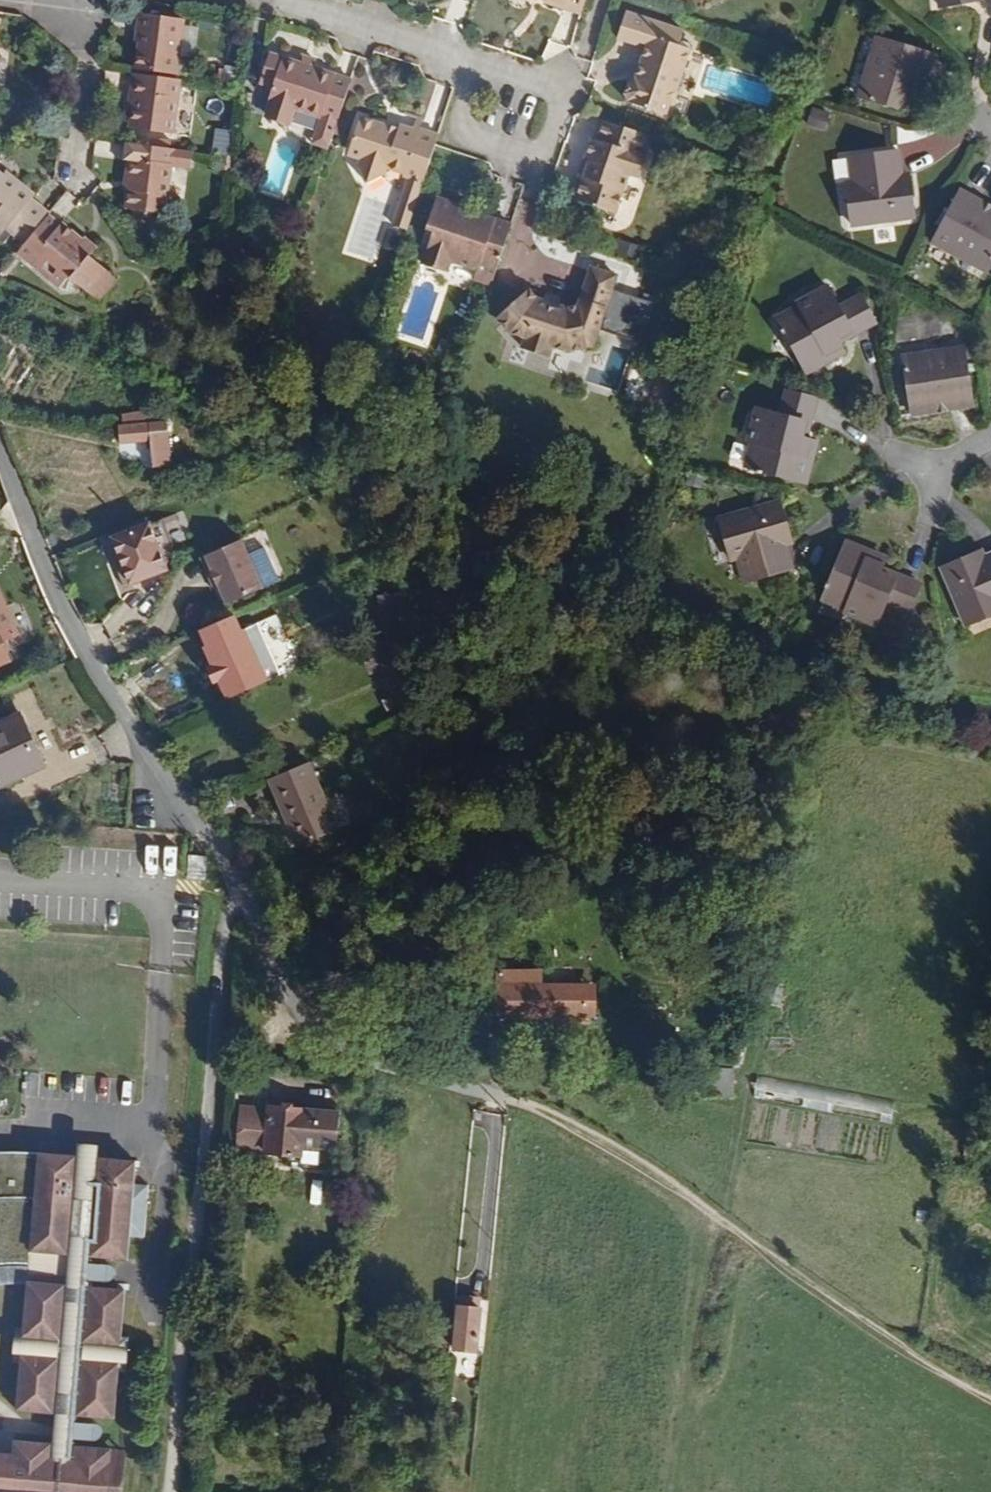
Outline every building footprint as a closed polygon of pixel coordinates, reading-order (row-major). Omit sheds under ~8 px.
[(586,0),(545,0),(544,3),(565,9),(567,1),(584,6),(586,0)] [(942,9),(968,4),(967,0),(940,0),(942,9)] [(582,14),(584,6),(567,1),(565,9),(582,14)] [(679,92),(692,50),(679,45),(684,30),(627,11),(618,39),(648,49),(641,66),(647,68),(643,79),(637,78),(631,81),(626,94),(631,104),(668,116),(675,90),(679,92)] [(179,74),(186,18),(139,12),(137,28),(141,29),(135,68),(179,74)] [(927,78),(934,54),(879,37),(860,98),(916,114),(923,91),(916,88),(919,76),(927,78)] [(340,120),(353,80),(282,57),(269,100),(273,101),(268,112),(271,120),(286,125),(292,121),(296,109),(321,118),(323,114),(340,120)] [(643,79),(647,68),(641,66),(637,78),(643,79)] [(179,74),(135,68),(135,73),(178,79),(179,74)] [(174,134),(182,79),(178,79),(135,73),(131,97),(136,98),(134,111),(131,128),(174,134)] [(923,91),(927,78),(919,76),(916,88),(923,91)] [(424,183),(440,135),(421,128),(420,131),(400,124),(399,132),(385,127),(386,125),(360,117),(349,155),(361,159),(359,164),(369,182),(387,173),(388,168),(405,173),(403,176),(408,178),(424,183)] [(641,178),(649,157),(644,156),(650,135),(602,120),(596,139),(594,139),(587,159),(592,161),(586,179),(580,178),(574,195),(578,202),(616,215),(629,174),(641,178)] [(167,213),(173,165),(193,167),(194,151),(128,143),(125,158),(130,159),(127,178),(131,179),(130,191),(128,208),(167,213)] [(905,192),(902,177),(899,150),(851,156),(854,182),(846,183),(852,226),(916,217),(913,191),(905,192)] [(235,172),(237,157),(223,155),(221,171),(235,172)] [(586,179),(592,161),(587,159),(580,178),(586,179)] [(23,184),(8,170),(3,175),(20,188),(23,184)] [(51,214),(34,199),(37,195),(23,184),(20,188),(3,175),(0,172),(0,239),(8,229),(26,244),(51,214)] [(913,191),(910,175),(902,177),(905,192),(913,191)] [(417,205),(424,183),(408,178),(400,200),(417,205)] [(990,268),(990,215),(979,210),(982,203),(961,191),(932,244),(989,272),(990,268)] [(494,284),(513,226),(472,212),(471,214),(457,210),(458,204),(437,197),(428,227),(435,229),(424,264),(447,271),(451,260),(479,269),(476,279),(494,284)] [(523,199),(517,218),(530,223),(537,204),(523,199)] [(409,230),(417,205),(400,200),(393,224),(409,230)] [(982,203),(979,210),(990,215),(990,207),(982,203)] [(472,212),(473,209),(458,204),(457,210),(471,214),(472,212)] [(106,269),(90,256),(96,249),(65,222),(61,223),(51,214),(26,244),(19,254),(61,289),(71,278),(88,292),(106,269)] [(612,288),(618,274),(593,266),(580,306),(566,308),(562,306),(559,310),(541,304),(542,300),(540,299),(530,289),(508,309),(524,317),(510,334),(527,337),(524,347),(551,357),(554,347),(568,352),(594,346),(600,326),(612,288)] [(101,303),(119,279),(106,269),(88,292),(101,303)] [(878,323),(863,296),(841,308),(830,287),(799,303),(801,309),(779,320),(807,373),(847,352),(842,343),(838,337),(852,329),(856,336),(878,323)] [(612,288),(600,326),(643,341),(656,302),(612,288)] [(562,306),(542,300),(541,304),(559,310),(562,306)] [(510,334),(524,317),(508,309),(498,317),(510,334)] [(842,343),(856,336),(852,329),(838,337),(842,343)] [(975,405),(967,347),(904,356),(913,415),(938,411),(937,403),(950,402),(951,409),(975,405)] [(818,441),(808,438),(802,437),(804,422),(811,423),(818,397),(789,390),(783,414),(760,408),(751,443),(756,444),(750,468),(807,483),(818,441)] [(951,409),(950,402),(937,403),(938,411),(951,409)] [(174,465),(170,421),(151,422),(150,411),(127,413),(128,424),(120,425),(121,442),(152,440),(154,467),(174,465)] [(808,438),(811,423),(804,422),(802,437),(808,438)] [(740,431),(731,459),(744,463),(752,435),(740,431)] [(232,454),(228,442),(214,446),(218,459),(232,454)] [(790,527),(783,500),(720,518),(731,560),(740,557),(746,583),(794,569),(786,544),(782,529),(790,527)] [(169,570),(150,522),(115,536),(134,584),(169,570)] [(794,542),(790,527),(782,529),(786,544),(794,542)] [(134,584),(115,536),(106,539),(125,587),(134,584)] [(269,588),(249,539),(208,555),(215,571),(219,570),(224,583),(225,583),(234,603),(269,588)] [(911,612),(921,584),(897,573),(895,578),(881,573),(884,567),(887,558),(846,541),(824,596),(848,605),(846,611),(879,623),(887,602),(911,612)] [(985,557),(983,550),(968,556),(971,563),(985,557)] [(985,557),(971,563),(968,556),(944,566),(969,627),(990,617),(990,554),(985,557)] [(897,573),(884,567),(881,573),(895,578),(897,573)] [(224,583),(219,570),(215,571),(221,585),(224,583)] [(398,622),(396,593),(380,594),(384,629),(398,622)] [(13,637),(23,631),(0,594),(0,618),(13,637)] [(268,680),(246,628),(242,629),(236,614),(202,629),(207,644),(205,645),(216,669),(229,698),(268,680)] [(9,640),(0,622),(0,645),(9,640)] [(229,698),(216,669),(209,672),(222,701),(229,698)] [(399,705),(394,694),(383,700),(388,710),(399,705)] [(23,715),(0,726),(0,775),(4,783),(46,764),(23,715)] [(339,829),(311,761),(270,778),(283,809),(287,808),(301,843),(339,829)] [(204,878),(206,854),(188,853),(186,877),(204,878)] [(535,1014),(536,986),(532,986),(533,972),(499,971),(500,993),(493,993),(492,1007),(499,1007),(500,1014),(535,1014)] [(590,1013),(590,986),(536,986),(535,1014),(560,1014),(590,1013)] [(590,1022),(590,1013),(560,1014),(560,1022),(590,1022)] [(736,1096),(737,1069),(675,1068),(675,1080),(702,1095),(736,1096)] [(943,1109),(761,1074),(757,1098),(939,1132),(943,1109)] [(344,1146),(347,1109),(322,1107),(321,1110),(312,1109),(312,1107),(276,1104),(275,1109),(271,1150),(307,1153),(308,1143),(344,1146)] [(271,1150),(275,1109),(254,1107),(250,1148),(271,1150)] [(119,1447),(81,1444),(81,1439),(82,1421),(82,1415),(121,1419),(125,1370),(134,1370),(136,1334),(129,1334),(132,1286),(94,1284),(94,1279),(96,1261),(96,1254),(135,1257),(136,1234),(152,1234),(157,1182),(141,1181),(143,1158),(100,1154),(100,1151),(98,1148),(95,1145),(91,1145),(86,1152),(41,1150),(18,1149),(0,1151),(0,1285),(7,1283),(33,1281),(23,1410),(62,1413),(60,1439),(21,1438),(20,1450),(0,1449),(0,1491),(116,1491),(119,1447)] [(122,1269),(120,1264),(116,1262),(96,1261),(94,1279),(112,1280),(117,1280),(121,1277),(123,1275),(122,1269)] [(476,1304),(477,1294),(462,1292),(461,1302),(459,1302),(454,1345),(474,1347),(478,1304),(476,1304)] [(102,1440),(110,1433),(111,1430),(108,1425),(105,1422),(82,1421),(81,1439),(102,1440)] [(135,1448),(119,1447),(116,1491),(131,1491),(135,1448)]
